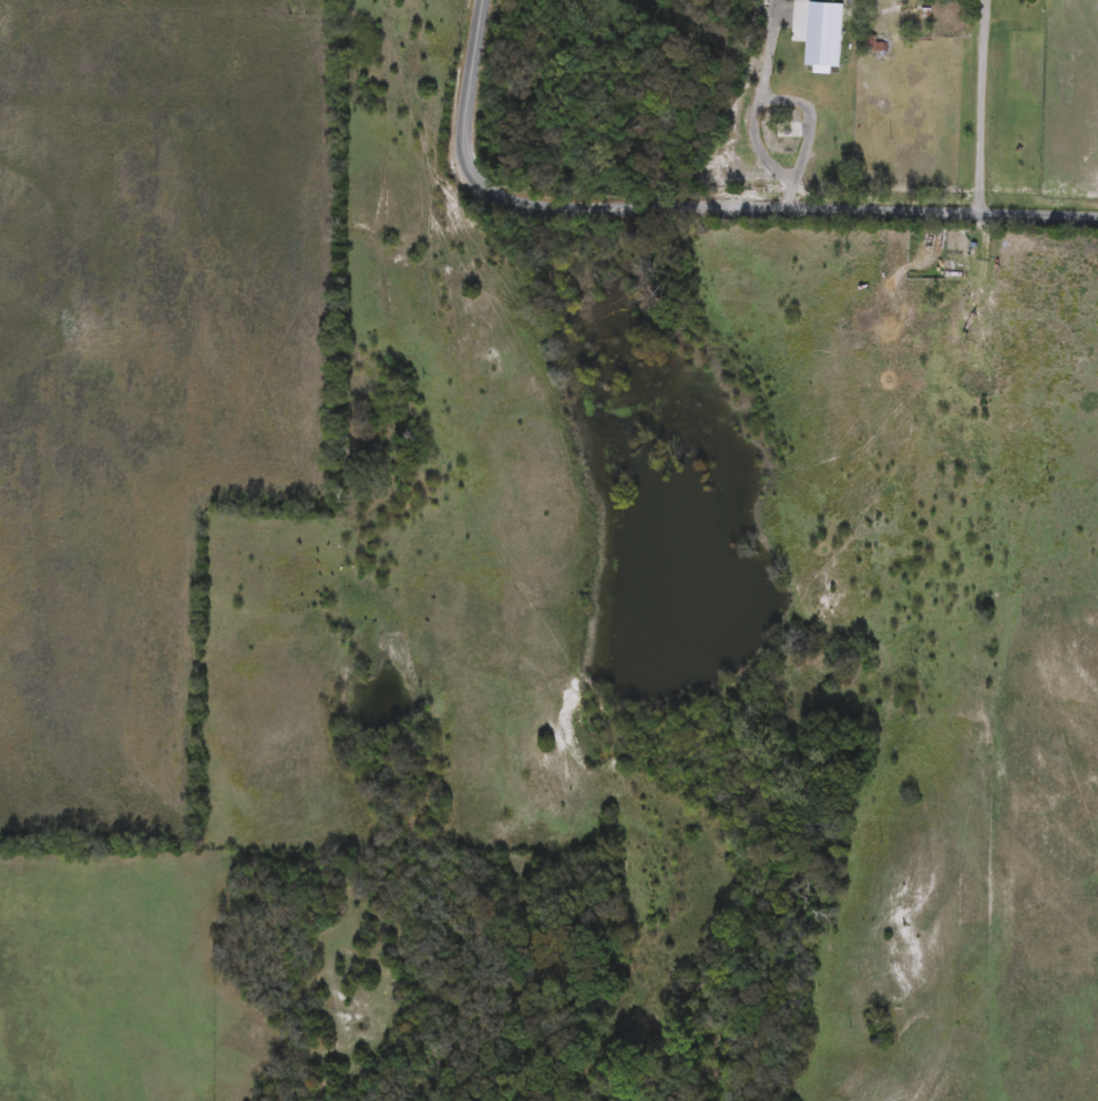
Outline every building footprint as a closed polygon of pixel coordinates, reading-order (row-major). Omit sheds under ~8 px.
[(885,35),(885,54),(859,54),(859,35),(885,35)] [(797,123),(797,140),(758,140),(758,123),(797,123)]
